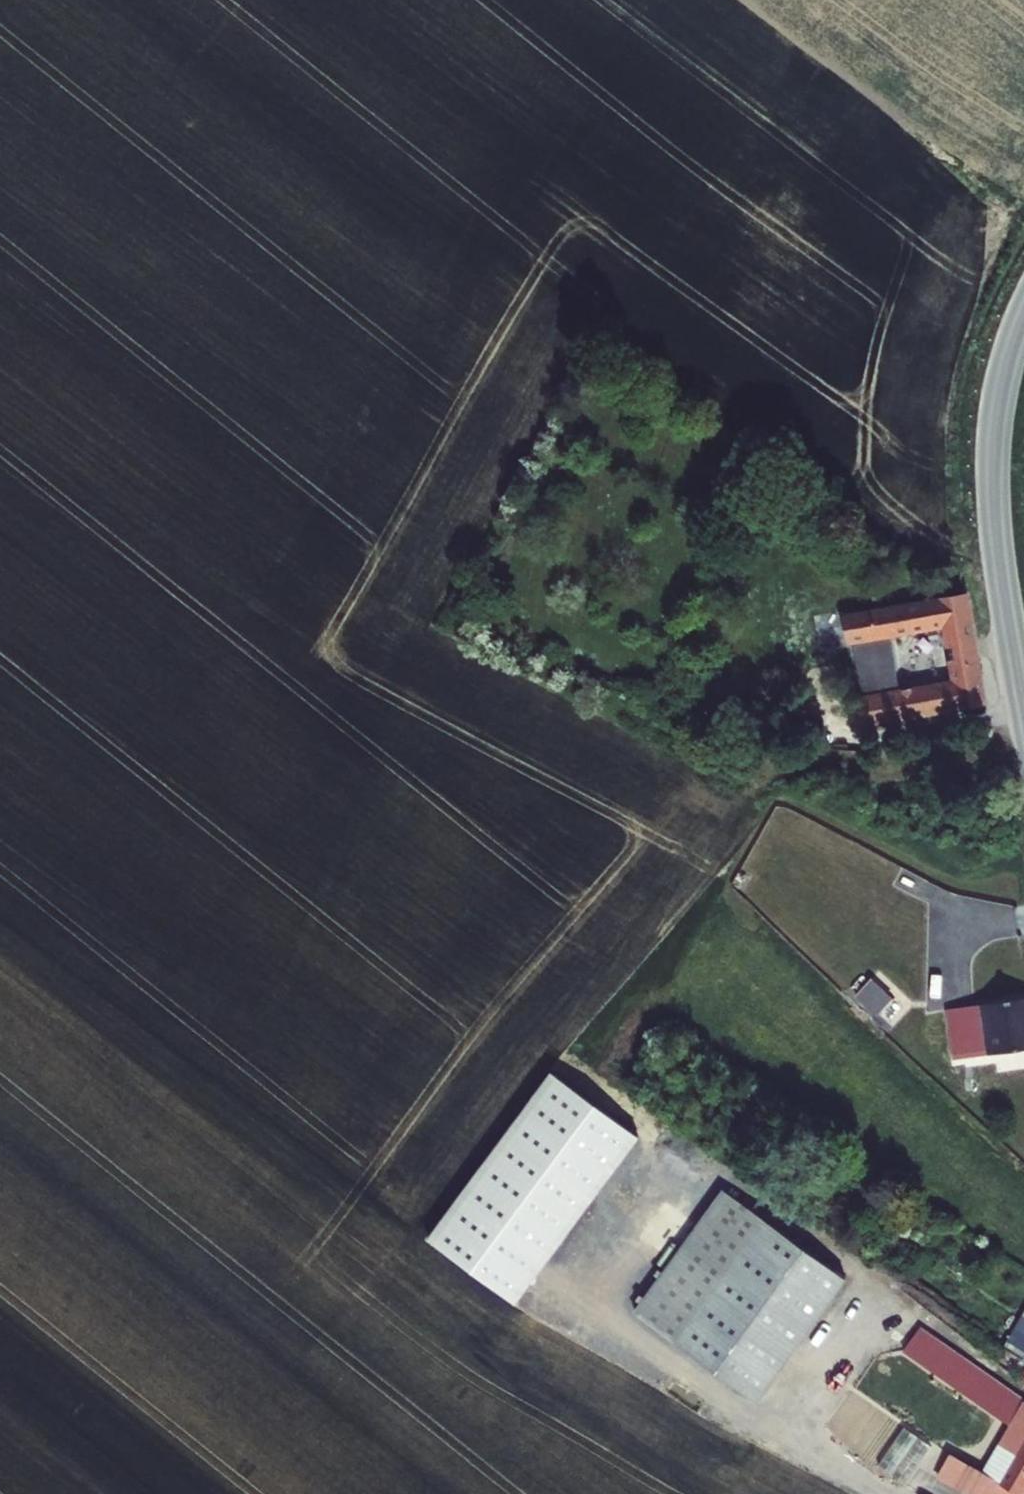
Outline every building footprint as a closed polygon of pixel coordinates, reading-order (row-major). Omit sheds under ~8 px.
[(994,704),(977,585),(942,589),(845,606),(858,687),(897,681),(890,633),(947,622),(958,675),(899,685),(857,691),(865,725),(994,704)] [(891,997),(871,979),(854,996),(877,1016),(891,997)] [(947,1010),(958,1059),(1023,1048),(1023,996),(947,1010)] [(515,1302),(643,1132),(551,1069),(425,1240),(515,1302)] [(677,1339),(763,1222),(724,1191),(636,1309),(677,1339)] [(763,1222),(677,1339),(756,1401),(843,1278),(763,1222)] [(968,1493),(1015,1493),(1017,1493),(1023,1493),(1023,1399),(922,1328),(904,1348),(1012,1428),(982,1475),(950,1451),(937,1474),(968,1493)] [(1017,1339),(1009,1350),(1023,1360),(1023,1343),(1017,1339)]
